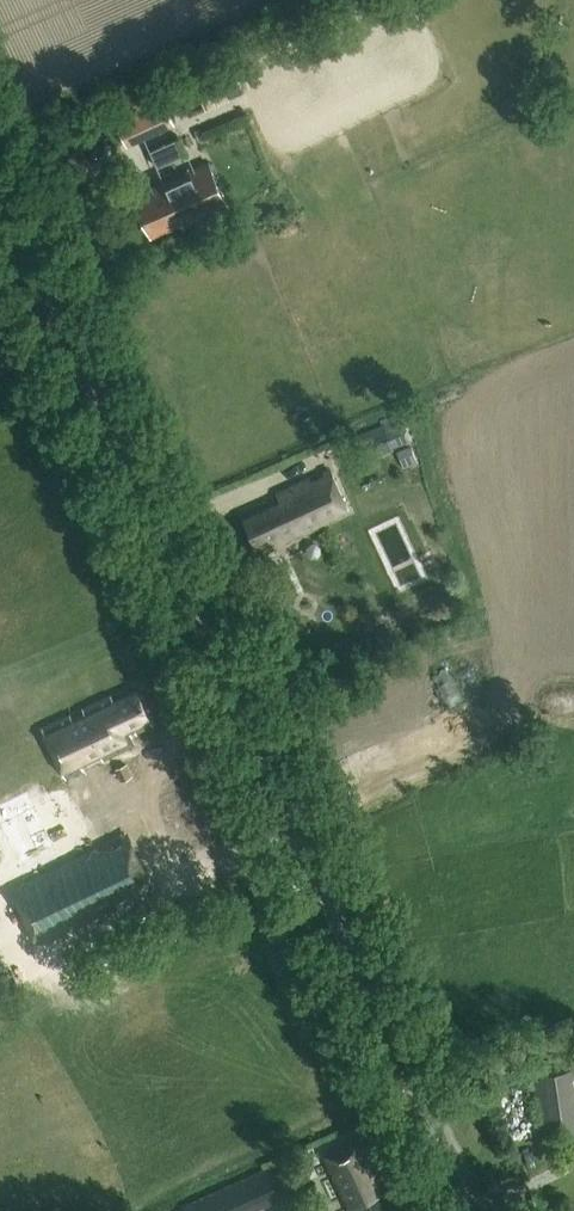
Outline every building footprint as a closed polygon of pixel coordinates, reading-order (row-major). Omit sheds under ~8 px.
[(126,145),(172,125),(158,94),(113,114),(126,145)] [(150,152),(157,168),(187,154),(180,138),(150,152)] [(185,228),(227,209),(207,165),(165,184),(167,189),(136,202),(152,237),(183,223),(185,228)] [(391,449),(382,426),(346,441),(356,464),(391,449)] [(296,538),(349,513),(330,472),(278,495),(282,504),(245,521),(260,553),(295,536),(296,538)] [(110,697),(84,710),(86,716),(74,722),(71,716),(43,729),(66,780),(133,747),(127,735),(152,723),(137,693),(115,704),(110,697)] [(338,731),(345,758),(378,748),(370,722),(338,731)] [(43,873),(85,857),(42,748),(0,765),(43,873)] [(120,784),(133,778),(127,765),(115,771),(120,784)] [(83,812),(115,797),(104,773),(72,787),(83,812)] [(530,1074),(539,1138),(573,1133),(573,1068),(530,1074)] [(380,1167),(367,1140),(325,1158),(350,1210),(391,1210),(382,1193),(390,1190),(384,1178),(381,1179),(376,1169),(380,1167)] [(281,1199),(267,1169),(183,1207),(185,1210),(255,1210),(281,1199)]
